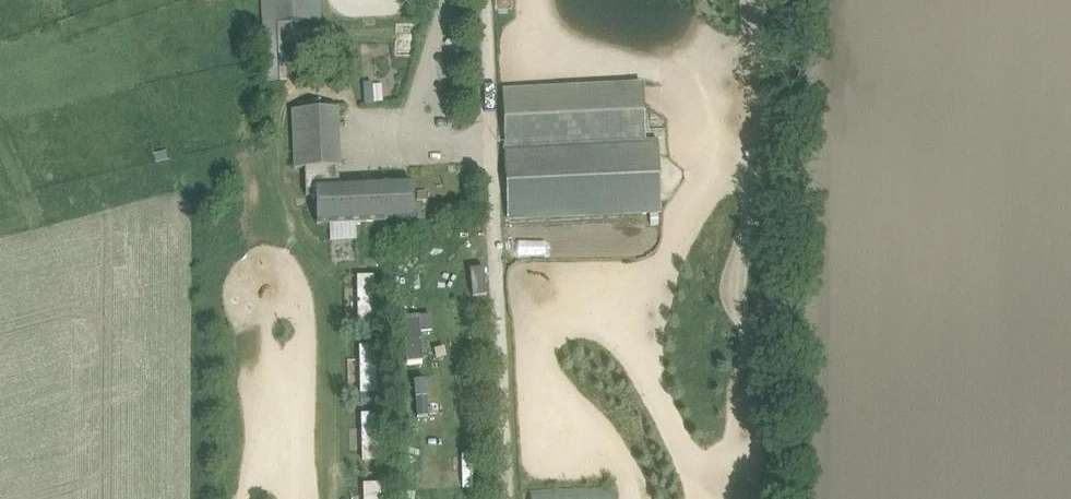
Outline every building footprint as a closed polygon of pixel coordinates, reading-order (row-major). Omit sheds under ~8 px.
[(263,24),(264,57),(265,83),(287,82),(286,56),(285,23),(320,22),(321,22),(320,0),(262,0),(263,24)] [(498,46),(696,39),(694,0),(497,0),(498,46)] [(499,111),(699,107),(698,76),(499,80),(499,111)] [(339,182),(338,167),(342,167),(339,107),(292,110),(295,169),(305,168),(306,196),(316,196),(317,224),(414,220),(414,219),(412,188),(412,179),(339,182)] [(506,146),(509,217),(661,210),(658,139),(647,140),(506,146)] [(355,273),(354,323),(373,323),(374,273),(355,273)] [(430,314),(403,316),(407,362),(424,361),(421,332),(432,331),(430,314)] [(356,344),(357,392),(375,392),(374,343),(356,344)] [(375,412),(358,413),(359,461),(376,460),(375,412)] [(360,498),(378,498),(378,482),(360,482),(360,498)] [(530,498),(615,498),(615,488),(530,492),(530,498)]
